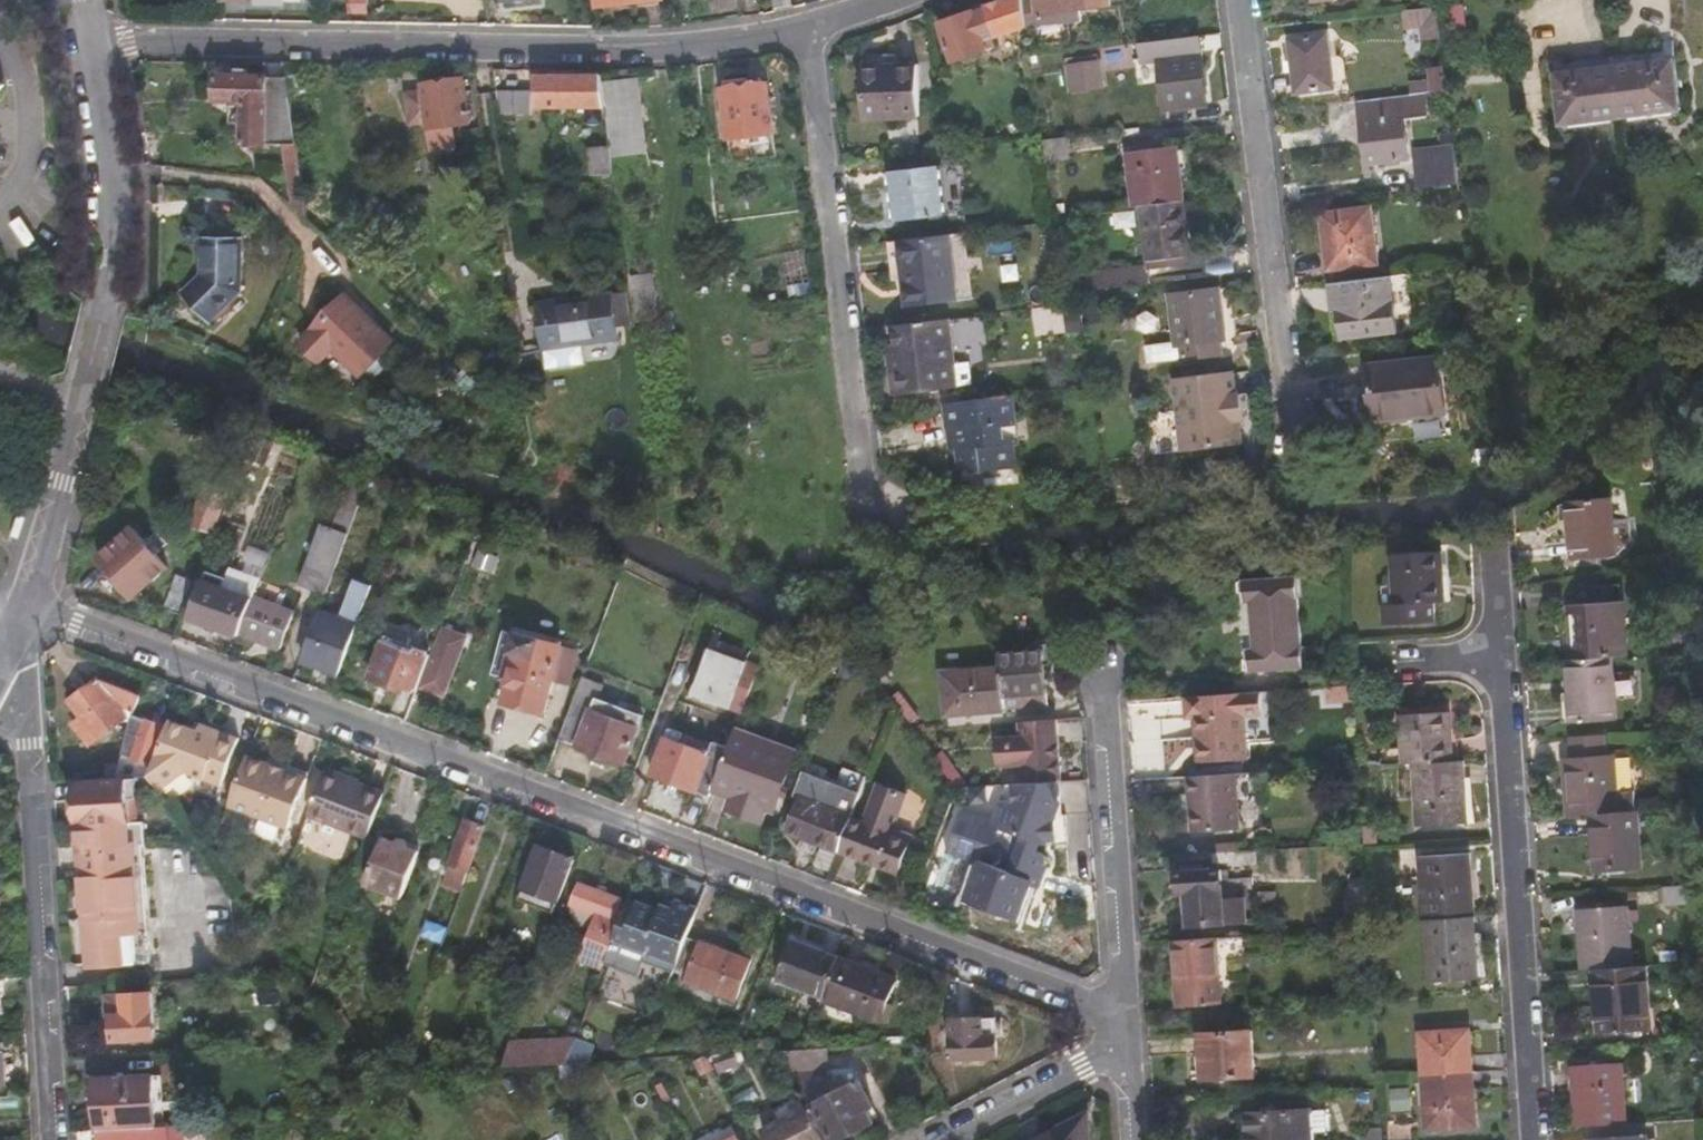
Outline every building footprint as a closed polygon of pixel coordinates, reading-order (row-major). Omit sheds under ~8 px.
[(350,13),(366,14),(366,0),(350,0),(350,13)] [(666,0),(631,0),(602,3),(601,0),(594,0),(595,9),(666,1),(666,0)] [(1026,16),(1024,0),(1009,0),(941,26),(954,64),(987,52),(981,33),(993,29),(1026,16)] [(1040,35),(1067,31),(1065,6),(1098,2),(1098,0),(1037,0),(1040,35)] [(1442,38),(1438,6),(1402,11),(1404,30),(1420,28),(1422,41),(1442,38)] [(1027,28),(1026,16),(993,29),(997,39),(1027,28)] [(1338,34),(1289,40),(1296,92),(1345,85),(1338,34)] [(1208,107),(1200,38),(1139,45),(1141,62),(1162,60),(1168,112),(1208,107)] [(1067,64),(1098,60),(1097,54),(1067,58),(1067,64)] [(1080,92),(1088,91),(1105,89),(1101,59),(1098,60),(1067,64),(1065,64),(1069,94),(1080,92)] [(1677,61),(1557,76),(1562,126),(1683,111),(1677,61)] [(1416,95),(1427,94),(1449,91),(1445,65),(1428,68),(1430,84),(1415,87),(1416,95)] [(888,67),(866,67),(867,119),(922,118),(921,73),(888,73),(888,67)] [(237,70),(237,78),(249,78),(249,70),(240,70),(237,70)] [(604,87),(603,76),(539,77),(539,108),(607,109),(604,87)] [(287,146),(297,209),(311,220),(313,222),(289,78),(249,78),(237,78),(219,78),(219,103),(248,103),(248,145),(287,146)] [(604,87),(607,109),(640,106),(637,83),(604,87)] [(471,130),(465,84),(425,90),(426,96),(409,98),(413,128),(431,126),(434,148),(457,144),(456,132),(465,130),(471,130)] [(770,84),(725,88),(733,160),(778,155),(770,84)] [(531,85),(499,89),(502,110),(534,106),(531,85)] [(1427,94),(1416,95),(1357,103),(1367,177),(1410,171),(1404,120),(1430,117),(1427,94)] [(640,106),(607,109),(612,151),(612,153),(645,149),(640,106)] [(483,146),(481,128),(471,130),(465,130),(467,143),(468,148),(483,146)] [(1067,140),(1041,143),(1044,164),(1070,160),(1067,140)] [(613,174),(610,145),(588,147),(591,176),(613,174)] [(1140,207),(1182,201),(1174,147),(1126,154),(1133,208),(1140,207)] [(1420,190),(1460,185),(1456,147),(1417,152),(1420,190)] [(945,167),(895,173),(901,222),(951,216),(945,167)] [(1190,259),(1182,201),(1140,207),(1147,264),(1190,259)] [(1318,217),(1327,283),(1328,283),(1375,278),(1366,211),(1318,217)] [(966,234),(901,242),(905,280),(909,310),(974,302),(966,234)] [(905,280),(901,242),(888,244),(892,281),(905,280)] [(243,260),(204,257),(202,290),(181,309),(205,335),(239,304),(243,260)] [(1082,295),(1150,285),(1147,264),(1080,274),(1082,295)] [(637,307),(658,306),(655,271),(634,272),(637,307)] [(1385,334),(1378,277),(1375,278),(1328,283),(1330,308),(1337,307),(1341,340),(1385,334)] [(1178,360),(1214,356),(1212,341),(1218,340),(1212,291),(1164,297),(1169,346),(1176,345),(1178,360)] [(616,325),(633,323),(630,303),(613,305),(612,295),(538,303),(544,348),(582,343),(618,339),(616,325)] [(350,302),(306,348),(325,366),(338,352),(367,379),(397,346),(350,302)] [(1334,340),(1341,340),(1337,307),(1330,308),(1334,340)] [(953,322),(897,328),(902,370),(894,371),(896,398),(960,391),(953,322)] [(582,343),(544,348),(547,369),(585,364),(582,343)] [(1436,360),(1365,368),(1372,421),(1443,413),(1436,360)] [(1237,372),(1172,380),(1182,453),(1246,445),(1244,422),(1249,421),(1246,395),(1240,396),(1237,372)] [(1016,398),(947,406),(951,435),(959,434),(962,454),(964,475),(986,473),(987,478),(1019,474),(1017,448),(1021,447),(1016,398)] [(959,434),(951,435),(953,455),(962,454),(959,434)] [(227,473),(210,466),(194,506),(211,512),(227,473)] [(376,474),(361,468),(342,517),(356,523),(376,474)] [(1608,501),(1568,504),(1571,558),(1612,556),(1608,501)] [(132,514),(100,542),(139,582),(171,552),(158,538),(167,528),(156,516),(149,522),(141,513),(135,517),(132,514)] [(307,572),(332,583),(356,523),(342,517),(330,513),(307,572)] [(200,605),(244,621),(245,621),(261,580),(268,562),(241,552),(233,572),(215,565),(200,605)] [(1445,607),(1443,562),(1394,563),(1395,611),(1383,611),(1383,631),(1433,629),(1432,608),(1445,607)] [(167,596),(184,602),(196,570),(179,564),(167,596)] [(364,568),(353,594),(373,592),(380,574),(364,568)] [(261,580),(245,621),(247,620),(273,613),(301,607),(305,597),(261,580)] [(1245,650),(1246,674),(1300,669),(1295,581),(1240,584),(1241,604),(1251,604),(1252,649),(1245,650)] [(1592,586),(1592,606),(1620,604),(1619,584),(1592,586)] [(1558,652),(1559,664),(1564,663),(1611,660),(1628,659),(1623,604),(1620,604),(1592,606),(1573,607),(1575,650),(1558,652)] [(347,669),(369,606),(352,610),(346,620),(328,615),(321,616),(305,658),(323,665),(325,661),(330,663),(347,669)] [(282,652),(293,622),(243,635),(242,638),(282,652)] [(468,636),(446,627),(436,653),(424,684),(448,692),(468,636)] [(569,654),(521,639),(514,656),(522,659),(507,706),(548,719),(569,654)] [(424,684),(436,653),(419,646),(418,653),(385,641),(371,676),(419,695),(424,684)] [(945,677),(946,719),(967,718),(967,714),(1048,708),(1045,655),(1000,657),(1000,668),(965,670),(965,676),(945,677)] [(746,717),(762,671),(720,656),(702,701),(746,717)] [(1611,660),(1564,663),(1569,728),(1616,724),(1611,660)] [(341,683),(347,669),(330,663),(326,677),(341,683)] [(604,690),(585,682),(562,745),(595,757),(593,764),(606,769),(609,761),(627,768),(640,734),(615,725),(619,712),(599,703),(604,690)] [(135,714),(141,698),(97,683),(66,703),(76,727),(69,730),(79,750),(124,719),(132,723),(135,714)] [(1353,690),(1325,693),(1325,706),(1354,704),(1353,690)] [(1265,696),(1186,701),(1186,718),(1190,719),(1201,718),(1203,749),(1198,750),(1199,764),(1245,759),(1244,745),(1268,744),(1265,696)] [(644,722),(619,712),(615,725),(640,734),(644,722)] [(162,726),(135,714),(132,723),(122,750),(147,761),(162,726)] [(1201,718),(1190,719),(1191,764),(1199,764),(1198,750),(1203,749),(1201,718)] [(199,732),(170,722),(149,778),(160,792),(186,774),(222,788),(240,740),(227,735),(225,742),(199,732)] [(1398,724),(1400,772),(1409,772),(1449,769),(1446,722),(1398,724)] [(201,725),(199,732),(225,742),(227,735),(201,725)] [(1055,728),(1019,729),(1020,740),(992,743),(992,770),(1021,769),(1022,788),(1052,787),(1059,786),(1055,728)] [(672,735),(668,744),(682,749),(684,740),(672,735)] [(732,752),(716,795),(732,801),(729,812),(762,823),(766,813),(776,815),(792,769),(776,763),(754,754),(758,743),(738,736),(732,752)] [(1606,739),(1568,742),(1569,763),(1606,760),(1606,739)] [(754,754),(776,763),(780,751),(758,743),(754,754)] [(668,744),(655,780),(713,801),(716,795),(732,752),(718,747),(712,759),(682,749),(668,744)] [(1561,798),(1562,818),(1594,817),(1632,814),(1631,794),(1614,794),(1612,759),(1606,760),(1569,763),(1565,763),(1567,797),(1561,798)] [(282,775),(246,760),(226,810),(285,833),(304,783),(282,775)] [(1463,833),(1459,769),(1449,769),(1409,772),(1413,836),(1463,833)] [(284,770),(282,775),(304,783),(307,779),(284,770)] [(328,771),(306,824),(367,847),(386,796),(328,771)] [(111,780),(76,782),(85,968),(149,963),(141,846),(146,845),(144,820),(138,820),(135,778),(111,780)] [(818,844),(843,853),(856,816),(863,799),(835,789),(809,780),(790,835),(802,839),(798,850),(814,855),(818,844)] [(1001,849),(978,909),(1017,923),(1031,885),(1029,883),(1025,880),(1028,872),(1032,873),(1038,873),(1042,871),(1043,867),(1044,863),(1041,858),(1030,854),(1033,845),(1045,848),(1047,844),(1055,844),(1052,787),(1022,788),(1007,789),(1005,806),(998,804),(991,825),(981,822),(1001,849)] [(1235,788),(1186,792),(1189,847),(1241,844),(1235,788)] [(871,823),(856,816),(843,856),(902,878),(914,841),(899,834),(909,799),(884,789),(871,823)] [(1632,814),(1594,817),(1597,874),(1643,871),(1639,814),(1632,814)] [(963,903),(978,909),(1001,849),(981,822),(959,815),(945,855),(977,866),(963,903)] [(484,828),(469,824),(447,879),(461,885),(484,828)] [(1363,836),(1364,847),(1363,852),(1373,852),(1373,834),(1363,836)] [(383,844),(365,890),(400,903),(418,858),(408,853),(408,846),(401,843),(394,847),(383,844)] [(544,850),(523,900),(554,912),(573,862),(544,850)] [(1422,925),(1472,921),(1467,857),(1417,860),(1422,925)] [(1181,900),(1182,928),(1238,925),(1237,901),(1217,901),(1214,873),(1175,875),(1176,900),(1181,900)] [(1367,894),(1366,876),(1352,876),(1353,896),(1367,894)] [(595,920),(578,963),(597,972),(624,904),(581,887),(571,909),(595,920)] [(1695,887),(1662,889),(1664,906),(1696,905),(1695,887)] [(639,908),(629,904),(611,948),(674,973),(689,937),(699,914),(675,904),(669,918),(639,906),(639,908)] [(1578,914),(1583,973),(1595,972),(1633,968),(1629,910),(1578,914)] [(1477,979),(1472,921),(1422,925),(1427,983),(1477,979)] [(689,937),(674,973),(674,975),(738,1000),(753,963),(689,937)] [(827,997),(843,957),(797,939),(778,985),(825,1002),(827,997)] [(1226,941),(1228,965),(1243,965),(1242,940),(1226,941)] [(1215,941),(1174,943),(1177,1006),(1218,1004),(1215,941)] [(1215,941),(1218,1004),(1229,1004),(1228,965),(1226,941),(1215,941)] [(899,978),(843,957),(827,997),(883,1018),(899,978)] [(1633,968),(1595,972),(1601,1036),(1655,1032),(1650,968),(1633,968)] [(150,996),(109,999),(111,1042),(152,1040),(150,996)] [(957,1019),(958,1063),(1001,1060),(998,1018),(957,1019)] [(1421,1036),(1424,1080),(1472,1077),(1469,1031),(1421,1036)] [(1173,1042),(1175,1085),(1226,1081),(1224,1039),(1173,1042)] [(512,1043),(506,1065),(550,1063),(567,1062),(571,1050),(574,1041),(512,1043)] [(808,1047),(784,1048),(794,1067),(825,1065),(823,1046),(808,1047)] [(585,1050),(571,1050),(567,1062),(584,1061),(585,1050)] [(738,1052),(734,1052),(711,1053),(718,1068),(741,1061),(738,1052)] [(695,1072),(689,1060),(679,1065),(685,1077),(695,1072)] [(1577,1066),(1581,1128),(1631,1124),(1626,1062),(1577,1066)] [(1472,1077),(1424,1080),(1426,1132),(1476,1128),(1472,1077)] [(95,1082),(98,1131),(155,1127),(152,1078),(95,1082)] [(836,1139),(844,1139),(876,1122),(872,1116),(879,1111),(864,1085),(820,1108),(836,1139)] [(1390,1095),(1392,1123),(1405,1122),(1403,1094),(1390,1095)] [(1087,1112),(1033,1139),(1090,1139),(1087,1112)] [(769,1139),(824,1139),(810,1113),(766,1134),(769,1139)] [(1303,1117),(1243,1120),(1244,1139),(1304,1139),(1303,1117)] [(98,1131),(98,1139),(187,1139),(186,1125),(155,1127),(98,1131)] [(187,1139),(195,1139),(194,1125),(186,1125),(187,1139)]
